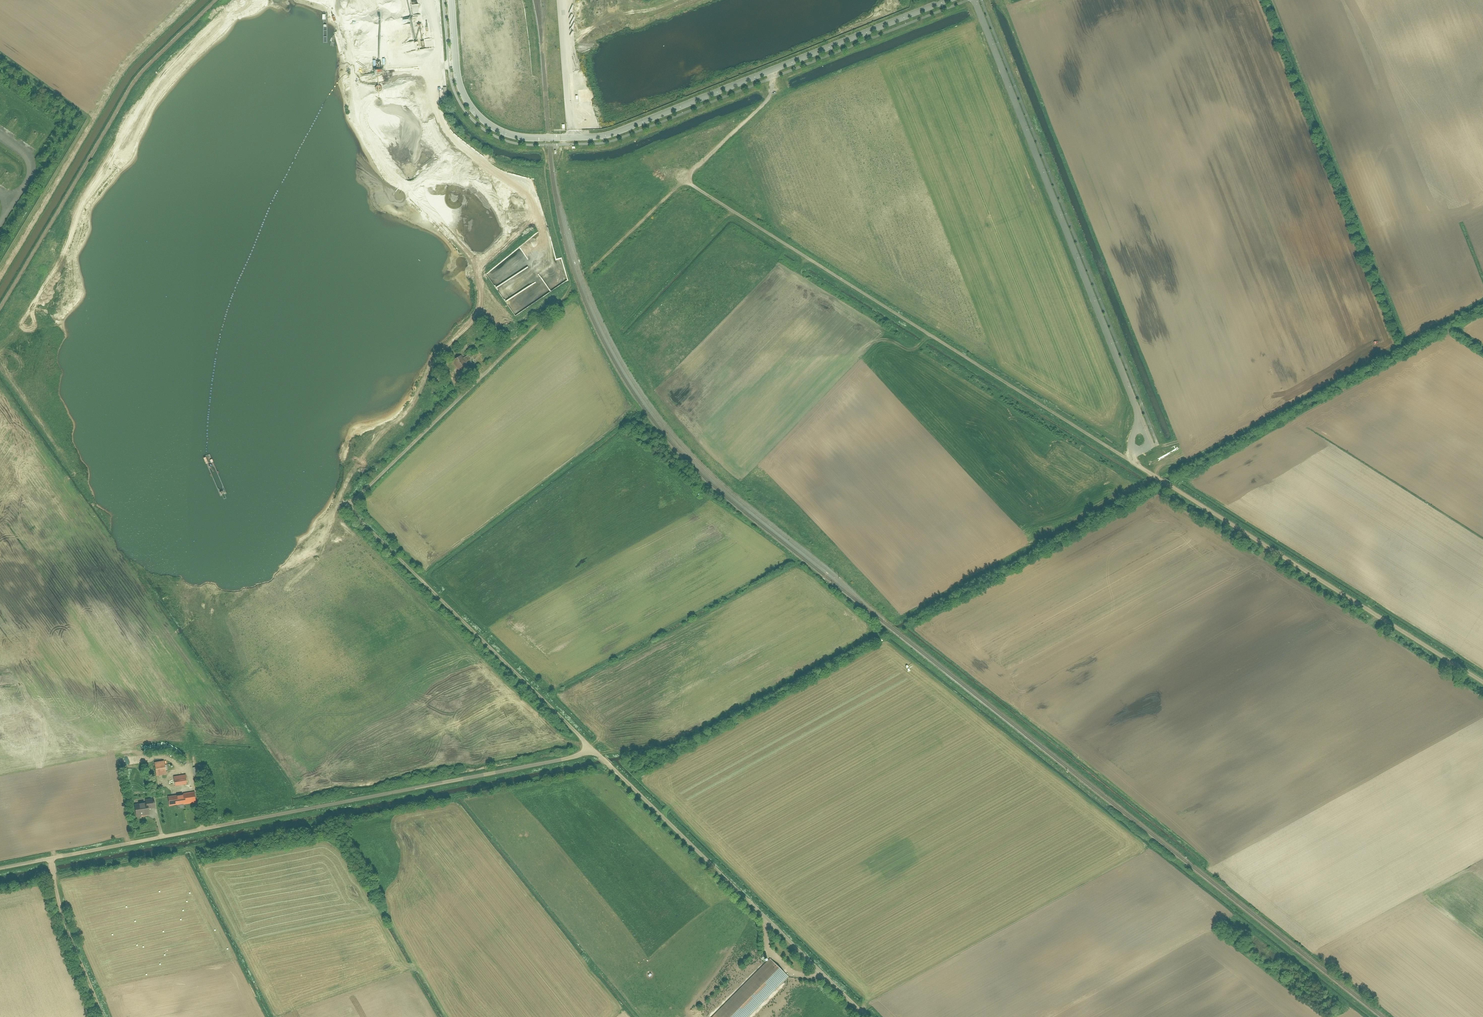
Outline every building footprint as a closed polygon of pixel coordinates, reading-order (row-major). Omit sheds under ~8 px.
[(452,362),(461,375),(470,369),(462,356),(452,362)] [(164,760),(154,762),(156,777),(166,775),(164,760)] [(195,784),(201,783),(200,769),(193,770),(195,784)] [(173,778),(174,786),(187,784),(186,776),(173,778)] [(196,791),(167,796),(169,805),(182,803),(182,804),(198,802),(196,791)] [(135,809),(137,819),(150,816),(148,810),(154,809),(153,802),(145,804),(145,807),(135,809)] [(789,978),(772,960),(713,1016),(748,1016),(789,978)]
